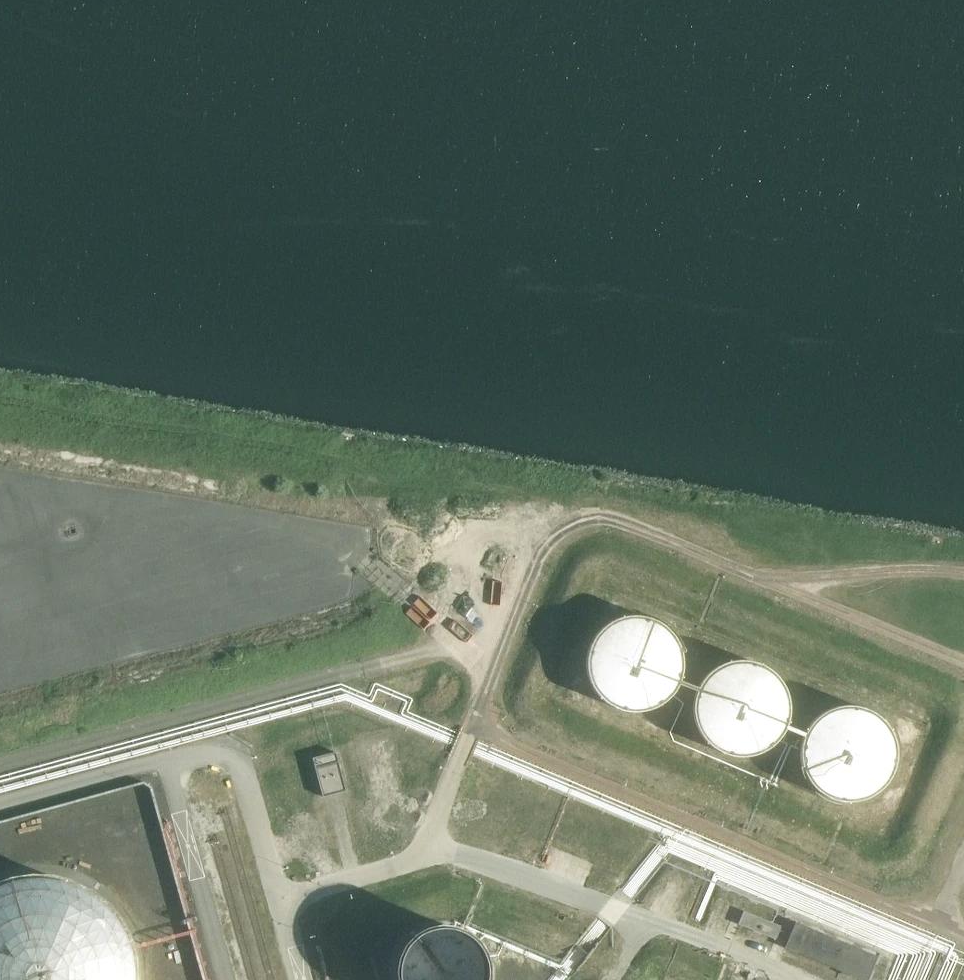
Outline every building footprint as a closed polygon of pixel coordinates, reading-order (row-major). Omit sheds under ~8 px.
[(667,626),(663,623),(659,621),(656,619),(651,617),(648,616),(644,615),(641,615),(637,614),(634,614),(630,614),(625,615),(622,616),(618,617),(615,618),(612,620),(609,622),(606,624),(603,626),(600,628),(598,631),(596,633),(594,636),(592,639),(590,642),(589,646),(588,649),(587,652),(586,656),(586,661),(586,665),(586,668),(586,672),(587,675),(588,678),(589,682),(590,683),(592,686),(594,691),(597,694),(598,695),(600,698),(603,700),(605,702),(607,703),(611,706),(615,708),(618,709),(623,710),(628,711),(632,712),(635,712),(640,712),(646,711),(651,709),(655,707),(659,706),(662,704),(664,702),(667,699),(671,696),(674,692),(676,689),(678,686),(680,681),(682,676),(683,671),(683,667),(683,664),(683,660),(683,658),(683,655),(682,651),(681,648),(680,645),(678,640),(676,637),(674,634),(670,630),(667,626)] [(781,679),(779,677),(776,673),(774,671),(770,668),(767,666),(763,664),(759,663),(756,661),(753,660),(749,660),(746,659),(741,659),(737,659),(732,660),(728,661),(725,662),(722,663),(717,666),(714,668),(711,670),(709,672),(706,674),(703,678),(701,681),(699,684),(697,687),(696,691),(695,692),(694,696),(694,699),(693,701),(693,704),(693,708),(693,709),(693,713),(694,716),(694,720),(695,723),(697,728),(699,731),(700,733),(702,736),(703,737),(705,740),(707,742),(711,746),(716,749),(720,751),(725,753),(730,755),(735,756),(741,756),(746,756),(751,755),(756,754),(760,753),(763,751),(767,749),(769,748),(772,746),(773,745),(776,742),(779,738),(781,736),(783,733),(786,728),(787,725),(788,723),(788,721),(789,718),(789,716),(790,713),(790,709),(790,707),(790,704),(790,702),(789,699),(789,697),(788,694),(787,692),(786,689),(785,687),(783,682),(781,679)] [(804,732),(803,734),(802,737),(802,739),(801,740),(800,744),(800,747),(800,749),(799,752),(799,754),(800,758),(800,759),(800,761),(801,765),(801,766),(802,770),(803,771),(804,774),(805,776),(808,780),(811,785),(815,788),(819,792),(823,795),(828,797),(833,799),(836,800),(840,801),(845,802),(850,802),(854,801),(857,801),(862,800),(867,798),(872,795),(876,793),(878,792),(880,789),(884,786),(885,784),(888,782),(889,780),(890,777),(892,774),(893,772),(894,771),(895,767),(896,764),(896,760),(897,759),(897,755),(897,752),(897,750),(896,746),(896,743),(896,741),(895,738),(893,734),(893,733),(890,728),(888,725),(886,722),(884,720),(881,717),(877,714),(874,712),(870,709),(867,708),(862,706),(857,705),(853,704),(848,704),(844,704),(841,705),(836,706),(832,707),(827,709),(823,711),(820,713),(817,715),(814,718),(811,722),(809,724),(806,729),(804,732)] [(346,790),(336,752),(313,758),(323,796),(326,795),(340,792),(346,790)] [(536,843),(528,841),(521,861),(529,863),(536,843)] [(130,952),(119,924),(99,901),(74,885),(45,878),(15,880),(0,886),(0,979),(132,979),(130,952)] [(742,911),(737,924),(775,939),(780,927),(742,911)] [(851,945),(796,921),(785,947),(863,979),(868,979),(874,964),(848,953),(851,945)] [(484,954),(482,951),(481,948),(479,945),(477,942),(476,941),(474,939),(470,935),(467,934),(464,932),(461,930),(458,929),(455,928),(450,927),(445,926),(442,926),(439,927),(434,927),(430,928),(427,929),(424,931),(420,933),(416,936),(413,938),(410,942),(408,944),(405,948),(403,951),(403,953),(401,956),(400,959),(400,962),(399,964),(399,967),(399,971),(399,974),(399,975),(400,979),(486,979),(487,977),(487,974),(487,972),(487,970),(487,967),(487,965),(486,962),(485,957),(484,954)]
